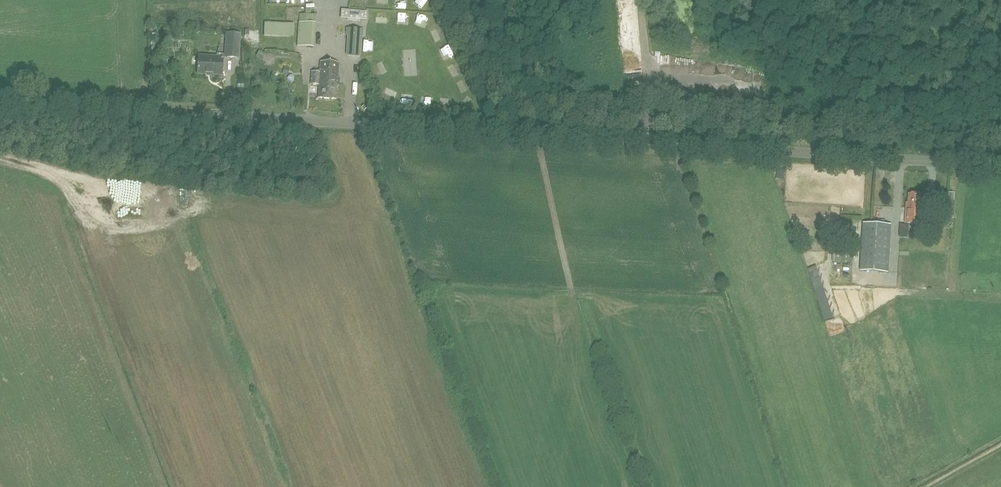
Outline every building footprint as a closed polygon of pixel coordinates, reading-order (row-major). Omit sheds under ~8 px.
[(366,20),(367,12),(341,10),(340,19),(347,19),(347,21),(359,22),(359,20),(366,20)] [(378,23),(389,24),(389,12),(379,12),(378,23)] [(400,13),(400,24),(410,24),(410,14),(400,13)] [(427,27),(429,17),(420,14),(418,25),(427,27)] [(313,23),(313,17),(301,16),(301,22),(298,22),(297,47),(314,48),(316,23),(313,23)] [(271,34),(294,34),(294,22),(271,22),(271,34)] [(444,28),(434,32),(439,42),(448,38),(444,28)] [(362,36),(362,30),(347,29),(346,35),(347,35),(346,56),(360,57),(361,36),(362,36)] [(226,33),(225,58),(239,59),(240,34),(226,33)] [(248,43),(260,42),(260,34),(247,35),(248,43)] [(374,51),(374,41),(364,41),(364,51),(374,51)] [(442,61),(455,56),(451,46),(438,52),(442,61)] [(222,75),(223,58),(198,56),(197,73),(222,75)] [(379,76),(389,71),(384,61),(374,65),(379,76)] [(337,81),(339,63),(321,62),(320,73),(312,72),(311,85),(319,85),(318,98),(336,100),(337,86),(339,86),(340,82),(337,81)] [(395,98),(397,91),(389,88),(386,96),(395,98)] [(923,212),(924,195),(909,194),(908,203),(906,203),(905,224),(924,225),(925,212),(923,212)] [(888,273),(891,226),(864,224),(861,271),(888,273)] [(843,243),(845,229),(832,228),(831,241),(843,243)] [(853,263),(854,249),(834,248),(833,261),(853,263)] [(824,313),(832,311),(816,261),(809,264),(815,285),(816,285),(824,313)]
